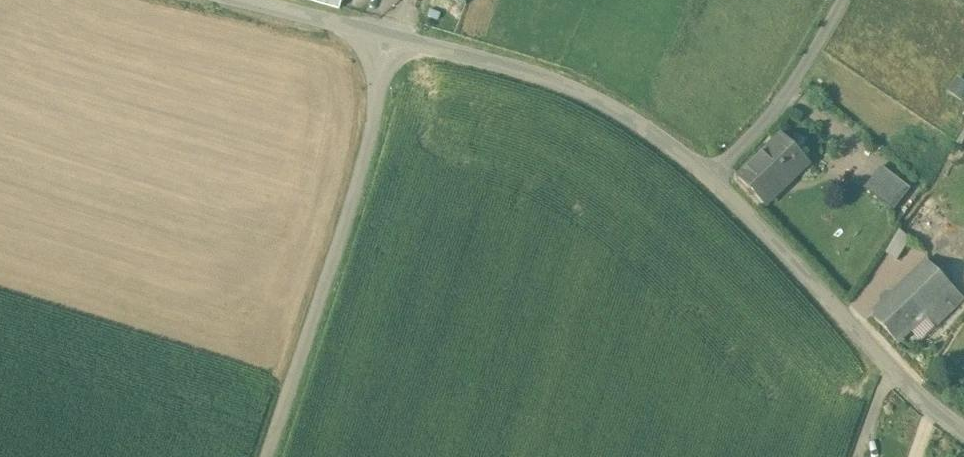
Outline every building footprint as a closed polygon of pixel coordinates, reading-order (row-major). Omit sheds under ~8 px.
[(441,13),(431,10),(428,16),(439,20),(441,13)] [(963,92),(963,81),(955,76),(947,91),(961,99),(963,92)] [(782,136),(740,177),(766,204),(776,195),(777,196),(779,194),(777,192),(792,178),(794,180),(795,178),(795,177),(808,164),(782,136)] [(911,189),(882,166),(865,188),(894,211),(911,189)] [(937,204),(926,195),(898,231),(899,232),(910,240),(925,252),(929,246),(939,254),(957,229),(948,222),(949,221),(933,209),(937,204)] [(899,232),(886,255),(897,261),(910,240),(899,232)] [(960,301),(926,264),(873,316),(898,342),(926,315),(935,325),(960,301)]
